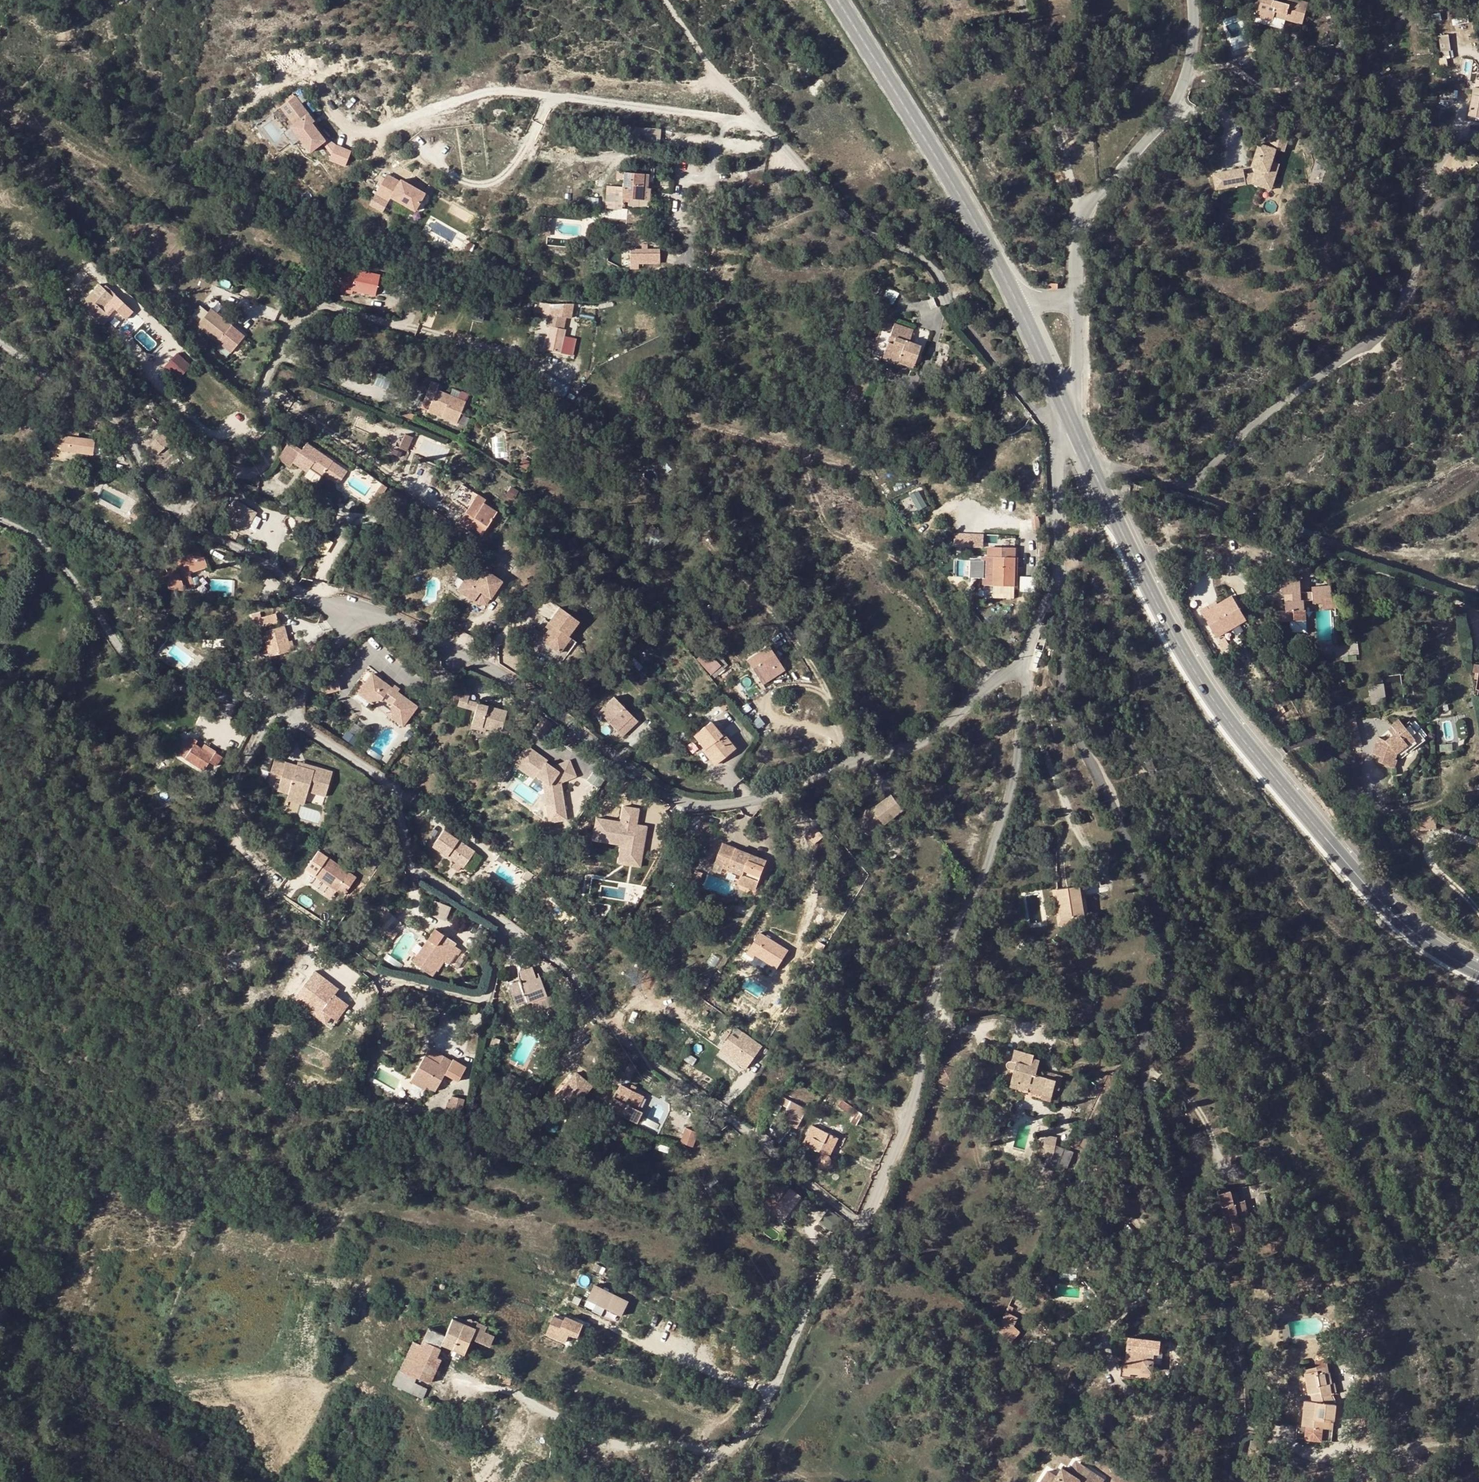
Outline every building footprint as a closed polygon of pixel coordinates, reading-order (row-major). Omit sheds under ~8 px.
[(1280,14),(1278,19),(1301,24),(1307,3),(1297,0),(1286,0),(1285,3),(1275,0),(1260,0),(1256,13),(1273,17),(1274,12),(1280,14)] [(1273,17),(1256,13),(1255,18),(1272,22),(1273,17)] [(1439,54),(1441,62),(1448,60),(1446,52),(1439,54)] [(1468,116),(1478,117),(1478,88),(1472,87),(1468,116)] [(311,123),(313,121),(293,96),(286,102),(294,111),(287,117),(293,124),(290,126),(310,152),(324,140),(311,123)] [(286,102),(279,107),(287,117),(294,111),(286,102)] [(1224,174),(1226,188),(1251,183),(1265,188),(1267,179),(1263,177),(1264,172),(1268,172),(1272,161),(1276,149),(1261,142),(1253,166),(1257,167),(1254,173),(1246,175),(1245,171),(1224,174)] [(351,151),(335,145),(329,160),(345,166),(351,151)] [(400,182),(387,174),(375,194),(388,201),(391,197),(415,210),(425,193),(401,180),(400,182)] [(1226,188),(1224,174),(1214,176),(1217,190),(1226,188)] [(616,211),(617,201),(636,202),(638,177),(620,175),(618,190),(602,189),(601,210),(616,211)] [(645,178),(638,177),(636,202),(643,203),(645,178)] [(551,220),(541,219),(539,237),(550,238),(551,220)] [(661,263),(661,248),(629,248),(629,268),(643,268),(643,263),(661,263)] [(357,273),(342,270),(338,289),(375,296),(380,273),(358,268),(357,273)] [(102,281),(81,301),(102,323),(111,314),(101,304),(113,292),(102,281)] [(539,353),(554,357),(557,341),(562,323),(569,322),(573,307),(547,308),(547,318),(543,318),(540,329),(544,331),(539,353)] [(192,324),(200,332),(224,354),(239,338),(207,309),(192,324)] [(192,324),(185,318),(181,321),(197,336),(200,332),(192,324)] [(886,325),(878,354),(910,362),(914,345),(904,342),(906,331),(886,325)] [(562,343),(557,341),(554,357),(558,358),(562,343)] [(162,363),(175,378),(190,365),(177,350),(162,363)] [(877,359),(909,368),(910,362),(878,354),(877,359)] [(434,395),(427,411),(442,417),(440,421),(454,427),(462,406),(434,395)] [(426,416),(440,421),(442,417),(427,411),(426,416)] [(403,423),(406,417),(400,415),(396,421),(403,423)] [(414,421),(406,417),(403,423),(411,427),(414,421)] [(170,442),(162,433),(150,445),(158,454),(170,442)] [(405,433),(398,446),(407,450),(414,438),(405,433)] [(93,445),(55,440),(52,454),(84,459),(84,455),(93,455),(93,445)] [(348,471),(307,441),(293,459),(319,476),(323,470),(339,482),(348,471)] [(395,446),(391,452),(400,456),(403,450),(395,446)] [(387,489),(382,484),(373,497),(379,501),(387,489)] [(351,497),(339,489),(330,501),(342,509),(351,497)] [(910,493),(917,509),(926,505),(919,489),(910,493)] [(495,507),(482,500),(468,526),(481,533),(495,507)] [(249,530),(258,514),(241,503),(231,519),(249,530)] [(953,532),(953,546),(983,546),(984,532),(953,532)] [(319,550),(329,552),(332,539),(323,536),(319,550)] [(1013,584),(1015,546),(989,544),(988,554),(993,556),(991,582),(1013,584)] [(178,568),(170,572),(169,584),(188,589),(199,587),(200,576),(220,576),(221,562),(218,561),(219,548),(201,547),(201,554),(186,554),(181,555),(178,560),(178,568)] [(474,577),(466,571),(456,583),(474,598),(480,590),(489,597),(500,583),(481,569),(474,577)] [(1291,621),(1305,621),(1304,602),(1313,601),(1314,604),(1323,603),(1323,598),(1332,598),(1331,586),(1313,587),(1313,592),(1301,593),(1300,581),(1282,582),(1283,594),(1287,594),(1287,611),(1279,612),(1280,622),(1291,621)] [(1245,622),(1231,598),(1208,612),(1206,608),(1199,612),(1215,640),(1245,622)] [(1323,598),(1323,603),(1323,609),(1340,608),(1339,598),(1332,598),(1323,598)] [(552,625),(549,629),(541,640),(559,652),(570,639),(568,637),(580,622),(561,608),(549,623),(552,625)] [(275,620),(274,612),(248,616),(250,625),(275,620)] [(1305,621),(1291,621),(1291,633),(1305,632),(1305,621)] [(288,649),(283,623),(261,628),(266,653),(288,649)] [(767,642),(745,660),(747,661),(753,665),(761,678),(764,682),(784,666),(779,660),(776,661),(771,653),(773,652),(767,642)] [(712,651),(700,660),(714,676),(725,666),(712,651)] [(417,704),(372,672),(358,691),(370,700),(381,699),(383,697),(391,703),(391,705),(393,718),(403,724),(417,704)] [(342,688),(340,680),(323,686),(326,694),(342,688)] [(1369,684),(1372,703),(1387,701),(1384,682),(1369,684)] [(454,705),(462,708),(465,699),(468,691),(460,688),(454,705)] [(599,708),(618,727),(633,713),(614,694),(599,708)] [(726,702),(719,695),(713,701),(721,708),(726,702)] [(474,702),(465,699),(462,708),(472,710),(474,702)] [(505,711),(474,702),(472,710),(468,723),(484,727),(499,731),(505,711)] [(597,709),(592,713),(601,726),(607,722),(597,709)] [(638,718),(633,713),(618,727),(623,732),(638,718)] [(721,732),(709,720),(694,735),(707,747),(708,745),(722,758),(736,744),(723,730),(721,732)] [(1382,758),(1380,763),(1394,768),(1397,760),(1395,760),(1397,754),(1415,739),(1405,725),(1400,720),(1392,726),(1398,733),(1394,736),(1388,741),(1379,738),(1374,755),(1382,758)] [(1411,720),(1405,725),(1415,739),(1397,754),(1402,760),(1426,740),(1411,720)] [(483,732),(484,727),(468,723),(467,727),(483,732)] [(1356,728),(1343,731),(1347,744),(1359,741),(1356,728)] [(187,739),(175,753),(200,771),(207,762),(212,767),(216,763),(220,758),(213,753),(210,756),(195,745),(187,739)] [(567,818),(562,780),(576,778),(573,760),(549,763),(545,761),(545,755),(524,742),(512,761),(513,765),(543,784),(548,825),(564,823),(567,818)] [(722,758),(708,745),(707,747),(705,749),(718,762),(722,758)] [(335,772),(317,767),(315,770),(299,765),(277,758),(272,772),(284,775),(279,790),(292,794),(293,789),(310,795),(311,791),(328,796),(335,772)] [(503,779),(512,765),(507,761),(497,776),(503,779)] [(299,765),(315,770),(317,767),(300,762),(299,765)] [(1393,782),(1386,783),(1389,801),(1395,800),(1393,782)] [(310,795),(293,789),(292,794),(290,799),(307,803),(310,795)] [(865,811),(861,810),(853,834),(869,839),(875,829),(879,830),(881,823),(895,808),(883,794),(865,811)] [(286,811),(298,815),(302,804),(290,799),(286,811)] [(638,806),(622,803),(619,818),(595,814),(591,835),(610,839),(612,828),(620,830),(618,838),(628,840),(626,853),(639,856),(644,832),(637,831),(638,822),(635,821),(638,806)] [(1435,815),(1420,816),(1421,831),(1436,830),(1435,815)] [(645,823),(638,822),(637,831),(644,832),(645,823)] [(713,827),(700,822),(697,830),(710,835),(713,827)] [(789,825),(781,835),(789,841),(797,832),(789,825)] [(879,830),(875,829),(869,839),(875,841),(879,830)] [(430,847),(453,863),(459,867),(461,869),(462,867),(473,852),(442,831),(437,838),(434,842),(430,847)] [(628,840),(618,838),(614,859),(638,864),(639,856),(626,853),(628,840)] [(723,843),(718,857),(728,861),(724,869),(759,882),(768,862),(723,843)] [(715,865),(724,869),(728,861),(718,857),(715,865)] [(346,872),(323,858),(313,878),(336,891),(346,872)] [(459,867),(453,863),(453,864),(450,867),(456,871),(458,869),(459,867)] [(535,875),(528,870),(523,878),(529,883),(535,875)] [(342,894),(353,875),(346,872),(336,891),(342,894)] [(1067,917),(1090,913),(1084,883),(1062,887),(1067,917)] [(1091,918),(1090,913),(1067,917),(1062,887),(1058,888),(1064,923),(1091,918)] [(435,902),(436,918),(449,918),(448,902),(435,902)] [(396,918),(388,911),(377,924),(385,931),(396,918)] [(416,963),(430,972),(440,958),(450,940),(452,936),(437,928),(416,963)] [(789,951),(761,932),(747,952),(753,957),(756,954),(777,968),(789,951)] [(455,943),(450,940),(440,958),(445,960),(455,943)] [(525,997),(525,998),(544,991),(537,974),(519,981),(518,978),(505,983),(512,1001),(525,997)] [(324,987),(311,976),(294,998),(317,1015),(328,1000),(319,993),(324,987)] [(700,990),(693,985),(689,991),(696,996),(700,990)] [(546,997),(544,991),(525,998),(528,1004),(546,997)] [(721,1049),(747,1068),(762,1046),(743,1033),(738,1039),(732,1035),(721,1049)] [(450,1061),(430,1048),(409,1080),(422,1088),(425,1084),(434,1090),(450,1061)] [(1016,1052),(1012,1065),(1017,1066),(1019,1062),(1022,1054),(1016,1052)] [(1043,1060),(1022,1054),(1019,1062),(1017,1066),(1011,1091),(1042,1099),(1041,1102),(1052,1105),(1057,1087),(1037,1081),(1043,1060)] [(584,1067),(580,1063),(567,1076),(577,1088),(598,1066),(592,1060),(584,1067)] [(639,1065),(633,1061),(626,1072),(633,1076),(639,1065)] [(644,1097),(623,1086),(610,1109),(635,1124),(642,1113),(638,1111),(644,1097)] [(782,1097),(778,1103),(786,1109),(780,1120),(793,1129),(803,1112),(782,1097)] [(841,1101),(861,1116),(863,1114),(842,1099),(841,1101)] [(855,1125),(861,1116),(841,1101),(837,1107),(853,1117),(850,1122),(855,1125)] [(830,1154),(829,1153),(838,1138),(813,1121),(805,1135),(807,1143),(823,1151),(821,1153),(819,1155),(819,1157),(819,1160),(821,1162),(823,1163),(826,1163),(828,1163),(830,1161),(831,1159),(831,1156),(830,1154)] [(680,1141),(692,1146),(698,1132),(686,1127),(680,1141)] [(674,1149),(680,1135),(669,1129),(669,1137),(666,1144),(674,1149)] [(1044,1153),(1055,1154),(1057,1140),(1046,1138),(1044,1153)] [(772,1203),(785,1206),(792,1196),(769,1181),(759,1195),(772,1203)] [(1211,1232),(1212,1234),(1235,1228),(1233,1218),(1227,1219),(1223,1200),(1219,1201),(1217,1191),(1212,1192),(1211,1189),(1202,1191),(1208,1216),(1211,1232)] [(797,1199),(792,1196),(785,1206),(792,1208),(797,1199)] [(1227,1219),(1233,1218),(1229,1199),(1223,1200),(1227,1219)] [(772,1203),(769,1209),(778,1215),(785,1206),(772,1203)] [(792,1208),(785,1206),(778,1215),(784,1219),(792,1208)] [(1198,1235),(1211,1232),(1208,1216),(1195,1219),(1198,1235)] [(593,1283),(585,1299),(621,1316),(628,1300),(593,1283)] [(1015,1342),(1020,1330),(1014,1327),(1019,1316),(1005,1310),(995,1333),(1015,1342)] [(441,1333),(427,1327),(420,1341),(427,1345),(429,1339),(460,1353),(470,1336),(489,1344),(492,1336),(449,1318),(441,1333)] [(544,1334),(553,1337),(557,1327),(548,1324),(544,1334)] [(1123,1371),(1153,1375),(1156,1352),(1161,1352),(1163,1339),(1131,1335),(1128,1356),(1125,1356),(1123,1371)] [(425,1349),(418,1346),(395,1396),(403,1400),(410,1384),(423,1390),(430,1375),(427,1373),(431,1363),(421,1358),(425,1349)] [(1312,1399),(1331,1396),(1330,1382),(1324,1383),(1322,1371),(1303,1374),(1306,1394),(1311,1393),(1312,1399)] [(505,1376),(493,1373),(491,1381),(503,1384),(505,1376)] [(420,1396),(414,1393),(409,1403),(415,1406),(420,1396)] [(1334,1428),(1334,1402),(1302,1402),(1302,1440),(1321,1440),(1321,1428),(1334,1428)] [(1075,1463),(1070,1471),(1064,1467),(1057,1477),(1050,1472),(1044,1481),(1105,1481),(1075,1463)]
